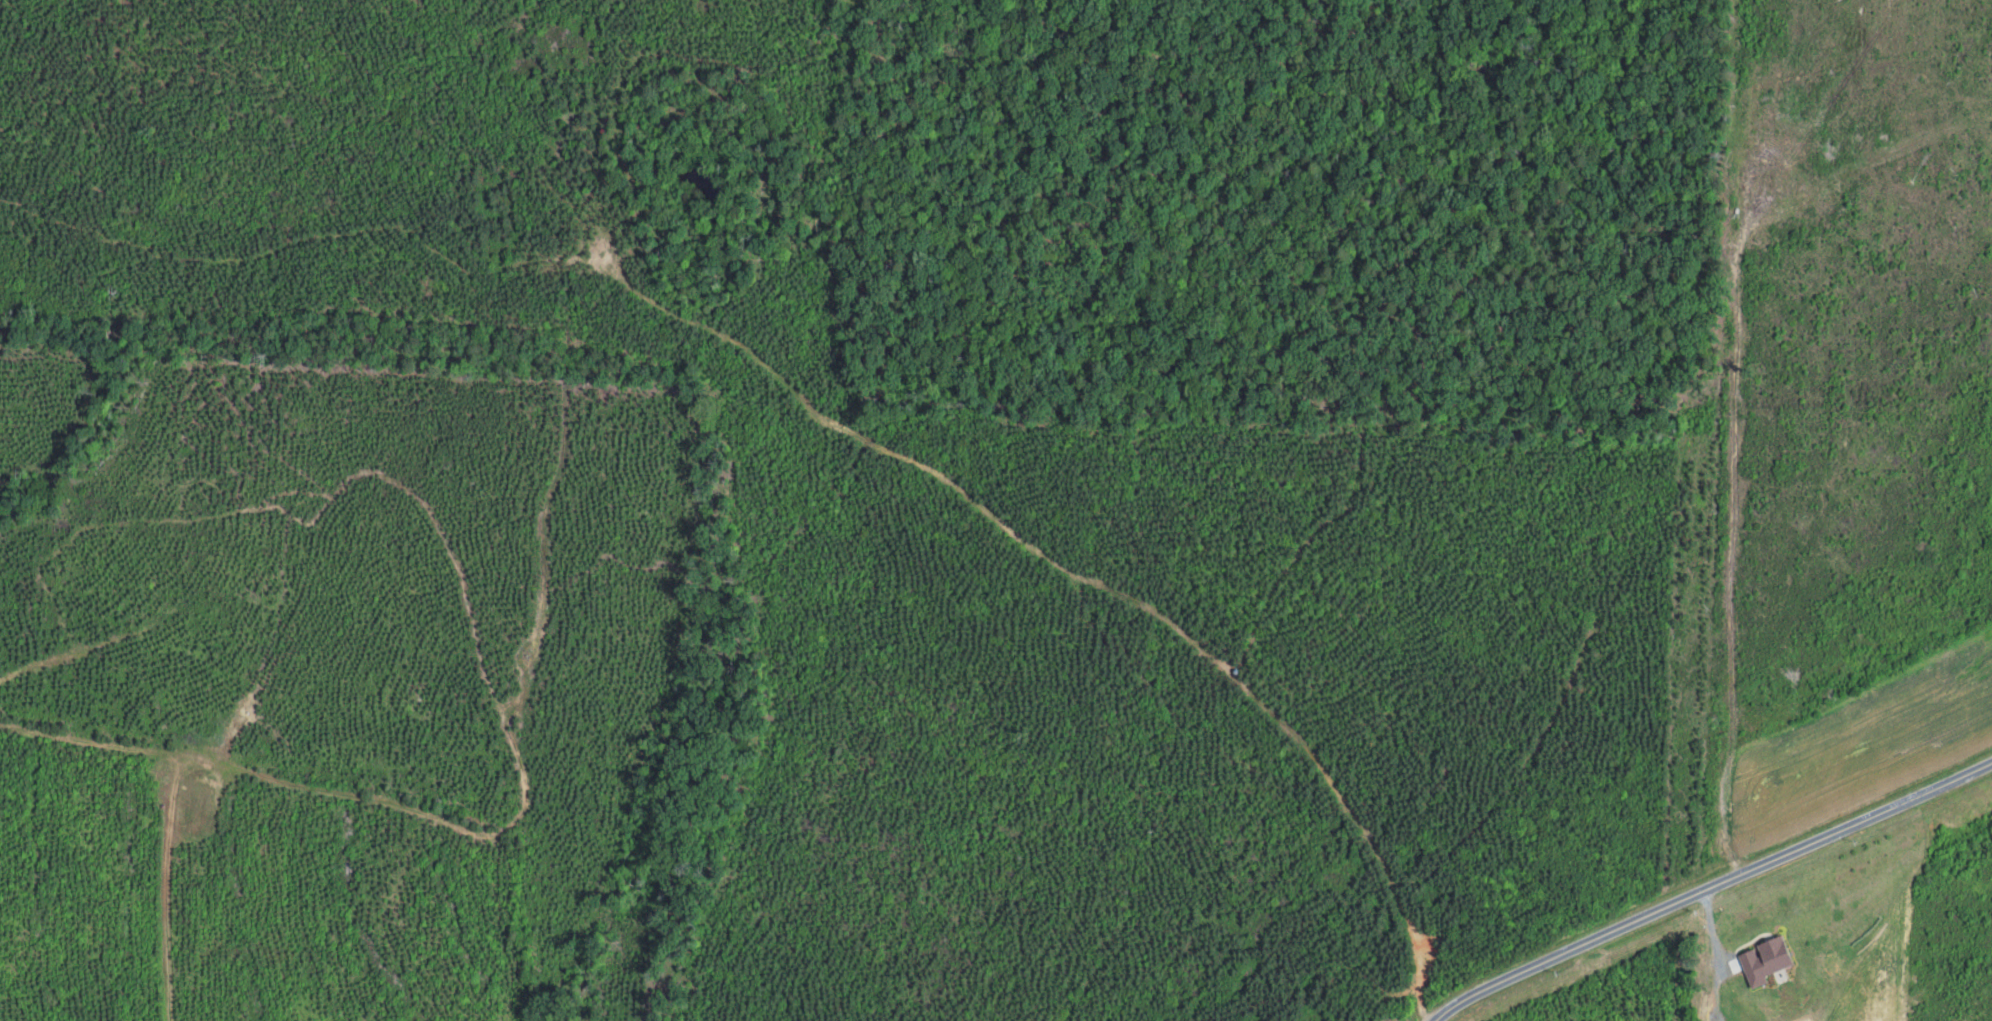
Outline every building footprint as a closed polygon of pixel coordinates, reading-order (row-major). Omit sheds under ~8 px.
[(1752,987),(1769,980),(1766,974),(1795,962),(1784,932),(1756,944),(1757,946),(1739,953),(1752,987)]
